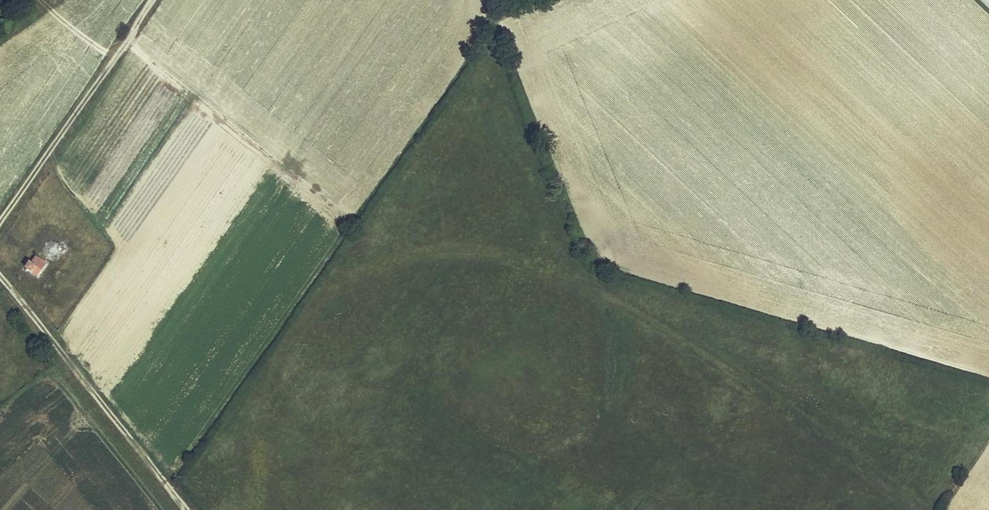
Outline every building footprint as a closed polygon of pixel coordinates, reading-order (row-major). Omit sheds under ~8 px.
[(31,261),(27,268),(39,277),(49,263),(38,256),(33,262),(31,261)]
